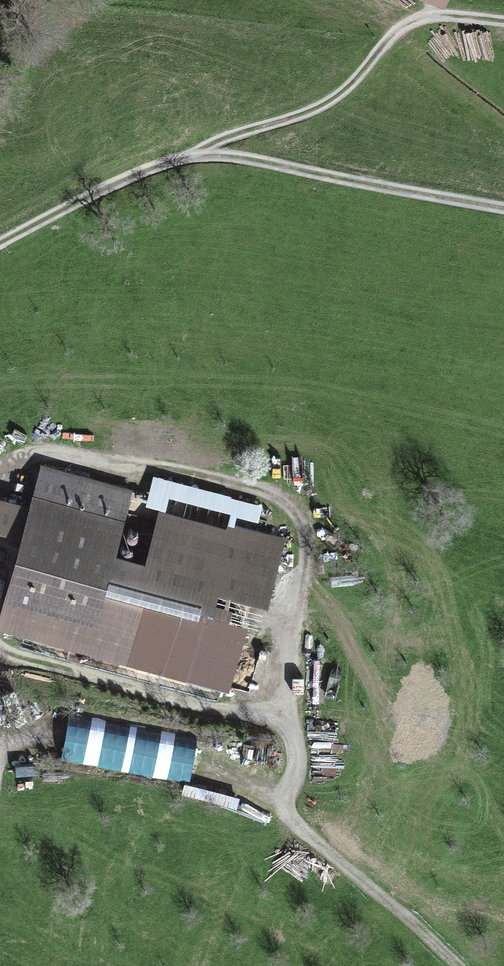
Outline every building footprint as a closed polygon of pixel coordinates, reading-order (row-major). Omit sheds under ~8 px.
[(41,464),(33,495),(126,521),(134,490),(41,464)] [(160,510),(165,511),(169,498),(231,515),(228,522),(235,524),(237,517),(258,523),(263,505),(153,475),(145,506),(160,510)] [(33,495),(30,506),(21,539),(0,616),(0,630),(193,682),(218,592),(268,606),(287,538),(235,524),(228,522),(227,528),(165,511),(160,510),(146,561),(117,554),(126,521),(33,495)] [(30,506),(0,498),(0,533),(21,539),(30,506)] [(197,737),(70,715),(61,761),(189,784),(197,737)]
